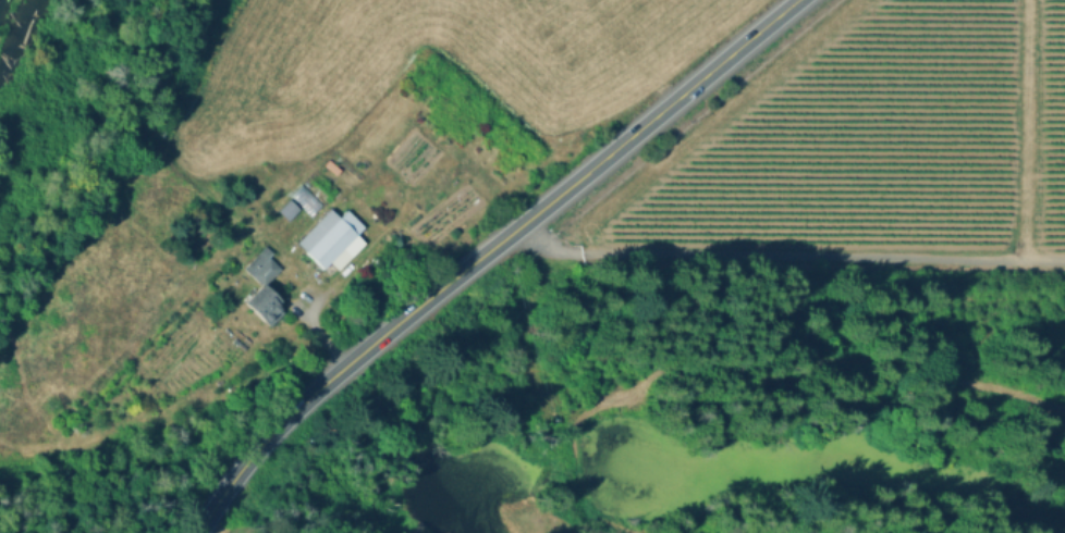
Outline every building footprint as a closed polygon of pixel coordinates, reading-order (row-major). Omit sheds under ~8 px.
[(290,200),(313,222),(323,211),(301,189),(290,200)] [(274,210),(284,220),(296,208),(286,198),(274,210)] [(364,228),(323,269),(306,250),(346,211),(364,228)] [(280,301),(264,314),(259,310),(254,313),(244,301),(261,286),(245,266),(266,249),(271,256),(270,258),(281,271),(266,284),(280,301)]
